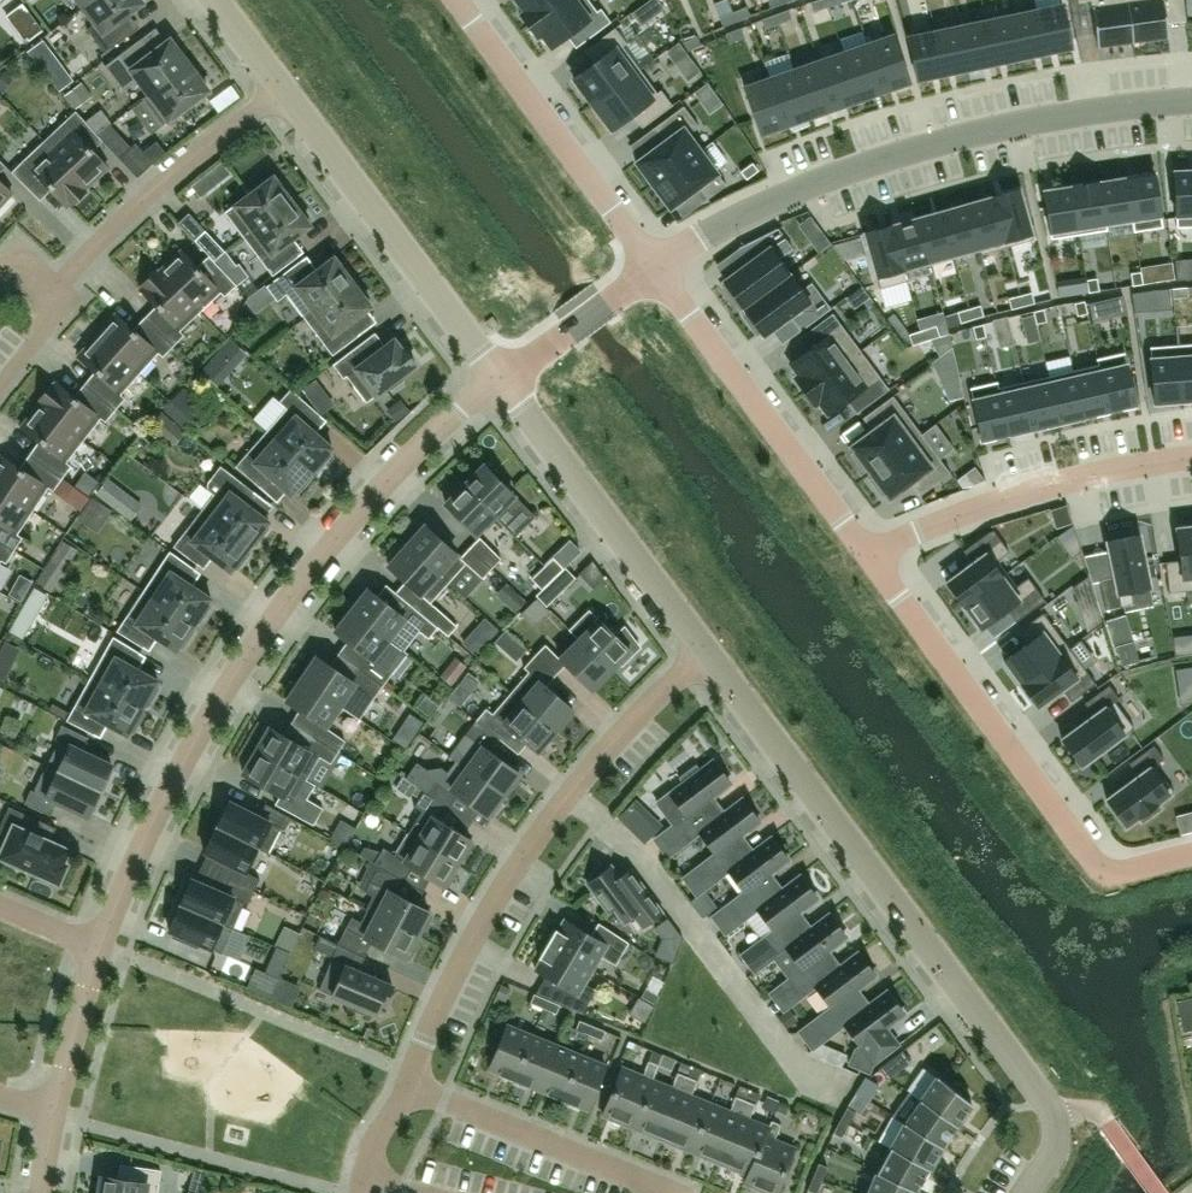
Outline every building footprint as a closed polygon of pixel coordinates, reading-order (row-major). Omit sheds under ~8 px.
[(84,8),(95,23),(87,29),(105,53),(134,32),(126,21),(127,16),(143,3),(141,0),(94,0),(84,8)] [(529,26),(564,0),(516,0),(524,11),(520,14),(529,26)] [(529,26),(538,38),(542,35),(552,48),(573,33),(581,44),(611,22),(601,9),(597,11),(589,0),(564,0),(529,26)] [(811,1),(814,11),(827,7),(826,0),(815,0),(811,1)] [(1079,2),(1091,0),(1098,48),(1100,48),(1100,47),(1133,42),(1133,43),(1134,43),(1128,0),(1078,0),(1079,2)] [(1134,43),(1134,42),(1167,37),(1167,38),(1169,38),(1167,24),(1164,1),(1172,0),(1128,0),(1134,43)] [(28,43),(44,30),(24,2),(7,15),(28,43)] [(1063,5),(1037,11),(1046,53),(1072,48),(1072,47),(1063,5)] [(747,7),(733,12),(737,21),(750,16),(747,7)] [(789,10),(775,15),(779,24),(792,19),(789,10)] [(1037,11),(1011,16),(1020,58),(1046,53),(1037,11)] [(733,12),(720,17),(724,27),(737,21),(733,12)] [(775,15),(762,20),(765,29),(779,24),(775,15)] [(1011,16),(986,21),(995,64),(1020,58),(1011,16)] [(986,21),(961,27),(969,69),(995,64),(986,21)] [(961,27),(935,32),(944,74),(969,69),(961,27)] [(590,67),(574,79),(591,101),(590,101),(593,105),(640,69),(654,59),(637,36),(627,43),(618,31),(615,28),(585,50),(595,64),(590,67)] [(740,28),(726,34),(730,43),(743,37),(740,28)] [(935,32),(908,38),(917,80),(944,74),(935,32)] [(697,36),(684,42),(688,51),(701,45),(697,36)] [(894,36),(869,45),(885,91),(910,82),(894,36)] [(149,95),(190,65),(170,39),(154,52),(148,50),(140,40),(105,66),(124,91),(138,80),(149,94),(149,95)] [(869,45),(844,53),(860,100),(885,91),(869,45)] [(844,53),(820,62),(836,108),(860,100),(844,53)] [(790,55),(765,63),(770,79),(786,125),(811,116),(795,70),(790,55)] [(820,62),(795,70),(811,116),(836,108),(820,62)] [(149,95),(149,94),(143,99),(163,125),(209,91),(190,65),(149,95)] [(657,93),(640,69),(593,105),(595,108),(612,130),(633,114),(643,128),(673,105),(661,90),(657,93)] [(770,79),(745,88),(761,134),(786,125),(770,79)] [(665,141),(636,162),(653,186),(701,150),(689,134),(699,127),(683,106),(655,128),(665,141)] [(44,141),(88,187),(108,167),(88,146),(99,136),(76,111),(44,141)] [(131,147),(110,125),(99,136),(120,158),(131,147)] [(25,159),(12,172),(36,196),(47,185),(67,206),(69,204),(71,206),(87,191),(85,189),(88,187),(44,141),(25,159)] [(701,150),(653,186),(670,209),(699,187),(708,199),(726,185),(701,150)] [(752,163),(741,171),(747,179),(758,171),(752,163)] [(1175,172),(1177,228),(1191,227),(1191,171),(1175,172)] [(1155,173),(1127,178),(1133,221),(1135,232),(1163,228),(1155,173)] [(244,237),(296,198),(283,181),(279,184),(273,176),(225,212),(244,237)] [(1133,221),(1127,178),(1099,182),(1107,230),(1108,230),(1107,225),(1133,221)] [(12,193),(0,181),(0,206),(12,193)] [(1099,182),(1072,186),(1080,235),(1107,230),(1099,182)] [(1051,239),(1080,235),(1072,186),(1044,191),(1051,239)] [(1020,189),(993,197),(1007,247),(1034,239),(1020,189)] [(993,197),(968,204),(982,254),(1007,247),(993,197)] [(309,216),(296,198),(244,237),(273,276),(299,256),(289,243),(311,226),(305,218),(309,216)] [(968,204),(942,211),(955,256),(979,249),(981,254),(982,254),(968,204)] [(942,211),(917,219),(932,274),(934,274),(930,263),(955,256),(942,211)] [(917,219),(891,226),(907,281),(932,274),(917,219)] [(891,226),(865,233),(880,289),(907,281),(891,226)] [(727,285),(723,287),(737,306),(740,304),(743,308),(790,275),(779,259),(793,248),(778,228),(739,247),(750,261),(724,281),(727,285)] [(215,261),(225,251),(205,230),(195,240),(215,261)] [(237,285),(214,261),(202,272),(182,251),(161,270),(201,312),(221,292),(225,296),(237,285)] [(305,318),(356,279),(343,262),(340,265),(334,257),(312,273),(302,260),(267,286),(278,301),(287,294),(305,318)] [(1185,261),(1177,262),(1178,280),(1187,279),(1185,261)] [(157,271),(141,286),(143,287),(141,290),(161,310),(150,322),(174,346),(184,335),(180,331),(201,312),(161,270),(159,272),(157,271)] [(1141,271),(1131,273),(1133,286),(1143,284),(1141,271)] [(790,275),(743,308),(746,312),(743,315),(757,333),(760,331),(763,335),(790,316),(800,331),(831,309),(812,283),(802,290),(790,275)] [(1089,293),(1100,291),(1098,278),(1087,280),(1089,293)] [(369,297),(356,279),(305,318),(333,355),(359,336),(350,323),(372,307),(366,299),(369,297)] [(1071,280),(1057,282),(1059,293),(1059,296),(1073,294),(1071,280)] [(1188,287),(1173,288),(1173,298),(1189,297),(1188,287)] [(1032,292),(1021,295),(1023,306),(1035,303),(1035,302),(1032,292)] [(1144,292),(1132,294),(1132,295),(1134,311),(1147,310),(1144,292)] [(1021,295),(1009,298),(1011,308),(1012,309),(1023,306),(1021,295)] [(870,298),(865,303),(869,309),(875,304),(870,298)] [(1101,300),(1089,303),(1092,320),(1104,317),(1101,300)] [(1085,301),(1075,303),(1078,316),(1088,313),(1085,301)] [(981,305),(969,308),(973,320),(984,316),(984,315),(981,305)] [(969,308),(958,312),(961,321),(961,323),(973,320),(969,308)] [(1044,309),(1034,311),(1037,324),(1047,322),(1044,309)] [(163,357),(174,346),(150,322),(138,334),(117,314),(97,335),(140,374),(159,353),(163,357)] [(789,365),(797,376),(793,379),(804,393),(859,352),(831,314),(806,333),(815,346),(789,365)] [(984,324),(973,327),(976,339),(986,337),(984,324)] [(937,325),(921,331),(924,342),(940,336),(937,325)] [(921,331),(909,334),(913,345),(924,342),(921,331)] [(97,335),(78,356),(100,376),(90,388),(116,410),(126,398),(121,394),(140,374),(97,335)] [(403,350),(394,339),(366,361),(356,347),(333,365),(344,378),(347,376),(367,403),(389,386),(391,389),(403,380),(401,377),(416,365),(404,349),(403,350)] [(1178,345),(1182,401),(1191,400),(1191,344),(1178,345)] [(1178,345),(1151,347),(1155,403),(1182,401),(1178,345)] [(814,407),(818,404),(826,416),(852,396),(862,410),(887,391),(859,352),(804,393),(814,407)] [(1125,353),(1098,359),(1110,412),(1137,406),(1125,353)] [(1098,364),(1074,370),(1085,418),(1110,412),(1098,359),(1097,359),(1098,364)] [(1074,370),(1049,376),(1060,424),(1085,418),(1074,370)] [(1049,376),(1023,382),(1034,429),(1060,424),(1049,376)] [(997,382),(970,388),(982,441),(1009,435),(997,382)] [(998,382),(997,382),(1009,435),(1034,429),(1023,382),(999,387),(998,382)] [(106,422),(116,410),(90,388),(79,401),(56,383),(54,385),(52,384),(39,401),(41,403),(39,405),(84,440),(101,418),(106,422)] [(266,432),(312,471),(314,468),(317,471),(332,454),(329,452),(331,449),(332,449),(333,448),(331,446),(331,447),(310,429),(321,416),(291,389),(280,402),(287,408),(266,432)] [(868,468),(871,472),(922,434),(893,396),(863,418),(873,431),(852,447),(855,451),(852,454),(864,471),(868,468)] [(67,462),(84,440),(39,405),(21,427),(44,445),(35,458),(63,478),(71,466),(67,462)] [(259,487),(269,476),(290,494),(289,494),(291,495),(292,494),(294,491),(298,494),(312,477),(309,474),(312,471),(266,432),(236,466),(259,487)] [(922,434),(871,472),(874,476),(871,479),(883,496),(887,493),(890,498),(911,482),(920,495),(951,473),(922,434)] [(0,457),(0,489),(33,511),(49,487),(81,510),(90,498),(63,478),(35,458),(26,472),(1,455),(0,457)] [(268,523),(269,521),(268,520),(267,520),(246,504),(255,492),(221,466),(209,482),(208,490),(214,494),(202,510),(250,546),(252,543),(255,546),(269,528),(266,525),(268,523)] [(535,517),(484,466),(465,485),(495,515),(494,516),(515,536),(535,517)] [(495,515),(465,485),(446,504),(476,534),(494,516),(495,515)] [(33,511),(0,489),(0,541),(15,550),(23,537),(18,534),(33,511)] [(247,549),(250,546),(202,510),(174,546),(198,565),(208,553),(230,570),(229,570),(231,572),(232,570),(234,567),(237,570),(251,552),(247,549)] [(407,546),(448,583),(466,564),(483,579),(492,568),(471,546),(460,558),(425,526),(407,546)] [(1166,562),(1169,593),(1191,590),(1191,526),(1177,528),(1181,561),(1166,562)] [(973,563),(947,582),(964,606),(1007,573),(998,560),(1010,552),(994,531),(989,533),(964,551),(973,563)] [(1114,577),(1100,580),(1100,581),(1106,610),(1125,606),(1134,604),(1135,609),(1154,605),(1150,587),(1151,587),(1140,535),(1107,542),(1109,551),(1114,577)] [(480,537),(471,546),(492,568),(502,559),(480,537)] [(15,550),(0,541),(0,563),(1,560),(7,563),(15,550)] [(430,603),(448,583),(407,546),(389,566),(430,603)] [(143,592),(194,624),(196,621),(200,624),(212,605),(208,603),(210,599),(211,600),(212,598),(210,597),(187,582),(195,569),(169,552),(143,592)] [(53,558),(44,582),(58,586),(66,562),(53,558)] [(532,579),(542,590),(564,568),(554,558),(532,579)] [(565,567),(542,590),(536,596),(547,607),(576,578),(565,567)] [(1007,573),(964,606),(981,629),(1007,609),(1016,621),(1045,600),(1029,578),(1017,586),(1007,573)] [(438,627),(425,616),(408,603),(400,614),(369,590),(352,611),(397,646),(402,650),(418,629),(430,638),(438,627)] [(194,624),(143,592),(117,631),(143,648),(152,634),(175,649),(175,650),(177,651),(178,649),(177,649),(179,646),(183,648),(195,630),(192,628),(194,624)] [(435,606),(425,616),(438,627),(448,636),(457,626),(435,606)] [(589,609),(569,630),(579,640),(611,670),(619,662),(623,665),(641,647),(625,626),(615,635),(589,609)] [(366,656),(358,668),(383,686),(391,675),(407,654),(402,650),(397,646),(352,611),(336,632),(366,656)] [(1028,643),(1004,661),(1021,684),(1070,648),(1044,613),(1019,631),(1028,643)] [(1126,616),(1105,623),(1113,647),(1116,646),(1134,641),(1126,616)] [(158,682),(159,680),(157,679),(156,680),(133,666),(140,653),(114,636),(90,679),(143,708),(145,705),(148,707),(159,687),(155,685),(157,682),(158,682)] [(535,656),(556,675),(566,665),(591,690),(611,670),(579,640),(560,659),(546,645),(535,656)] [(453,675),(469,659),(458,648),(442,665),(453,675)] [(1070,648),(1021,684),(1039,707),(1062,690),(1071,701),(1096,683),(1070,648)] [(511,693),(555,731),(573,709),(546,686),(556,675),(535,656),(524,668),(529,672),(511,693)] [(375,697),(383,686),(358,668),(350,679),(318,657),(302,679),(350,711),(365,689),(375,697)] [(143,708),(90,679),(67,721),(94,735),(102,721),(126,734),(126,735),(128,736),(129,734),(128,734),(130,731),(134,733),(145,713),(141,711),(143,708)] [(319,723),(312,735),(338,752),(345,741),(325,727),(340,706),(349,712),(350,711),(302,679),(287,702),(319,723)] [(1110,685),(1085,703),(1094,715),(1062,739),(1082,766),(1134,727),(1115,702),(1120,699),(1110,685)] [(511,693),(493,714),(486,708),(476,720),(499,739),(504,742),(513,732),(537,752),(555,731),(511,693)] [(466,735),(450,757),(462,765),(503,795),(509,788),(512,790),(521,778),(518,775),(519,773),(489,751),(499,739),(476,720),(466,735)] [(60,740),(47,766),(100,791),(112,765),(82,750),(88,737),(62,725),(56,738),(60,740)] [(271,728),(257,751),(306,780),(320,757),(331,764),(338,752),(312,735),(305,747),(271,728)] [(1107,799),(1127,826),(1174,791),(1155,765),(1164,759),(1154,745),(1130,763),(1139,775),(1107,799)] [(257,751),(244,774),(283,797),(278,806),(314,825),(323,808),(309,800),(317,786),(306,780),(257,751)] [(700,833),(720,815),(709,800),(731,784),(713,760),(700,771),(696,766),(681,777),(685,782),(657,803),(687,842),(700,833)] [(462,765),(454,775),(443,767),(428,769),(418,762),(406,777),(425,791),(449,808),(458,794),(488,816),(489,814),(493,817),(502,804),(499,802),(503,795),(462,765)] [(100,791),(47,766),(35,791),(31,790),(25,803),(51,816),(57,802),(88,817),(100,791)] [(423,811),(409,833),(458,863),(462,856),(466,858),(474,844),(471,842),(472,841),(440,821),(449,808),(425,791),(415,806),(423,811)] [(742,799),(720,815),(700,833),(715,853),(703,863),(716,881),(729,871),(749,854),(738,839),(760,822),(742,799)] [(230,801),(217,826),(269,852),(281,828),(285,830),(291,818),(266,804),(260,816),(230,801)] [(662,826),(635,802),(622,816),(648,841),(662,826)] [(10,807),(0,828),(0,834),(9,838),(0,856),(9,860),(8,864),(25,871),(26,868),(59,883),(67,865),(63,863),(69,850),(43,838),(43,836),(38,834),(44,822),(10,807)] [(228,879),(254,891),(261,880),(246,873),(258,849),(268,854),(269,852),(217,826),(204,851),(234,866),(228,879)] [(374,863),(379,866),(403,879),(412,865),(444,886),(445,884),(448,886),(457,872),(453,870),(458,863),(409,833),(395,855),(384,848),(374,863)] [(745,919),(758,910),(778,892),(767,877),(789,861),(771,837),(749,854),(729,871),(744,892),(732,901),(745,919)] [(620,878),(611,866),(608,868),(601,863),(590,879),(591,879),(592,881),(588,884),(609,912),(614,908),(625,922),(633,916),(642,928),(664,911),(632,869),(620,878)] [(395,893),(403,879),(379,866),(365,892),(373,896),(366,909),(367,910),(417,935),(421,927),(425,929),(432,915),(429,913),(430,912),(395,893)] [(758,910),(745,919),(761,940),(774,958),(775,958),(807,931),(796,916),(801,912),(818,899),(800,876),(783,889),(778,892),(758,910)] [(180,904),(233,928),(244,902),(248,904),(254,891),(228,879),(222,892),(192,879),(180,904)] [(233,928),(180,904),(169,930),(175,933),(173,937),(187,943),(187,942),(187,941),(188,938),(222,953),(233,928)] [(352,917),(338,944),(365,957),(372,941),(405,958),(406,957),(410,958),(417,944),(413,943),(417,935),(367,910),(361,922),(352,917)] [(829,914),(807,931),(775,958),(803,996),(816,986),(836,969),(825,954),(847,938),(829,914)] [(556,929),(547,943),(593,970),(601,956),(616,965),(629,943),(599,923),(591,936),(564,920),(558,931),(557,930),(557,929),(556,929)] [(585,984),(593,970),(547,943),(539,958),(540,959),(541,958),(542,959),(535,969),(562,985),(553,1001),(583,1013),(596,990),(585,984)] [(365,1009),(376,1014),(381,1003),(385,1004),(393,986),(359,971),(365,957),(338,944),(332,960),(320,990),(351,1003),(349,1007),(364,1013),(365,1009)] [(277,948),(265,974),(280,980),(292,955),(277,948)] [(836,969),(816,986),(831,1007),(819,1017),(832,1034),(845,1025),(865,1008),(854,993),(876,976),(858,953),(836,969)] [(865,1008),(845,1025),(861,1046),(856,1049),(849,1064),(869,1072),(873,1064),(895,1047),(883,1031),(905,1014),(887,991),(865,1008)] [(531,1003),(544,1008),(547,999),(534,994),(531,1003)] [(1191,1030),(1191,998),(1177,1001),(1184,1032),(1191,1030)] [(544,1008),(557,1014),(561,1005),(547,999),(544,1008)] [(576,1029),(589,1035),(593,1026),(580,1020),(576,1029)] [(515,1079),(533,1036),(508,1025),(490,1069),(515,1079)] [(589,1035),(602,1040),(606,1031),(593,1026),(589,1035)] [(539,1089),(557,1045),(533,1036),(515,1079),(539,1089)] [(563,1099),(581,1055),(557,1045),(539,1089),(563,1099)] [(902,1050),(879,1068),(888,1079),(911,1062),(902,1050)] [(563,1099),(588,1109),(606,1065),(581,1055),(563,1099)] [(603,1115),(633,1128),(653,1080),(659,1065),(649,1061),(643,1076),(623,1068),(603,1115)] [(663,1139),(688,1076),(678,1072),(672,1087),(653,1080),(633,1128),(663,1139)] [(663,1139),(692,1151),(711,1103),(692,1096),(698,1081),(688,1076),(663,1139)] [(920,1100),(957,1126),(957,1125),(971,1104),(972,1105),(972,1104),(967,1099),(970,1095),(958,1085),(955,1089),(937,1076),(936,1077),(937,1077),(921,1099),(920,1100)] [(957,1126),(920,1100),(910,1092),(893,1116),(904,1123),(942,1147),(943,1146),(942,1146),(956,1126),(957,1126)] [(746,1100),(736,1096),(730,1111),(711,1103),(692,1151),(720,1163),(746,1100)] [(720,1163),(748,1174),(750,1175),(769,1127),(750,1120),(756,1104),(746,1100),(720,1163)] [(847,1107),(840,1120),(849,1124),(856,1112),(847,1107)] [(748,1174),(745,1183),(769,1192),(777,1192),(795,1148),(775,1140),(782,1124),(772,1120),(769,1127),(750,1175),(748,1174)] [(849,1124),(840,1120),(833,1132),(842,1137),(849,1124)] [(891,1147),(890,1147),(930,1169),(930,1168),(941,1147),(942,1147),(904,1123),(891,1147)] [(877,1171),(877,1172),(917,1192),(918,1191),(917,1191),(929,1169),(930,1169),(890,1147),(890,1148),(878,1172),(877,1171)] [(813,1176),(822,1180),(827,1166),(819,1163),(813,1176)] [(100,1192),(158,1192),(159,1184),(161,1170),(125,1164),(123,1179),(119,1178),(102,1176),(100,1192)] [(877,1172),(876,1173),(877,1173),(869,1192),(916,1192),(917,1192),(877,1172)] [(813,1176),(808,1189),(816,1192),(822,1180),(813,1176)]
